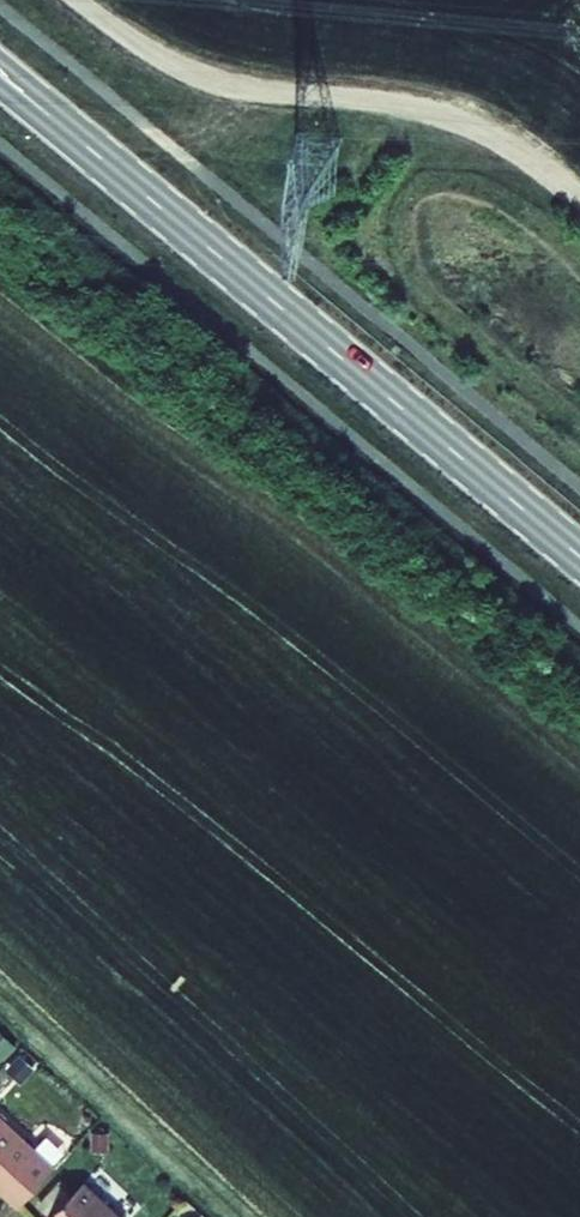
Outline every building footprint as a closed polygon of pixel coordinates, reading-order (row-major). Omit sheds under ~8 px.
[(5,1058),(15,1047),(0,1033),(0,1053),(5,1058)] [(8,1065),(23,1079),(35,1066),(20,1052),(8,1065)] [(19,1207),(55,1169),(0,1117),(0,1186),(2,1188),(0,1189),(19,1207)] [(92,1133),(92,1146),(109,1146),(109,1133),(92,1133)] [(50,1139),(38,1152),(55,1169),(67,1156),(50,1139)] [(52,1216),(120,1216),(84,1183),(52,1216)]
